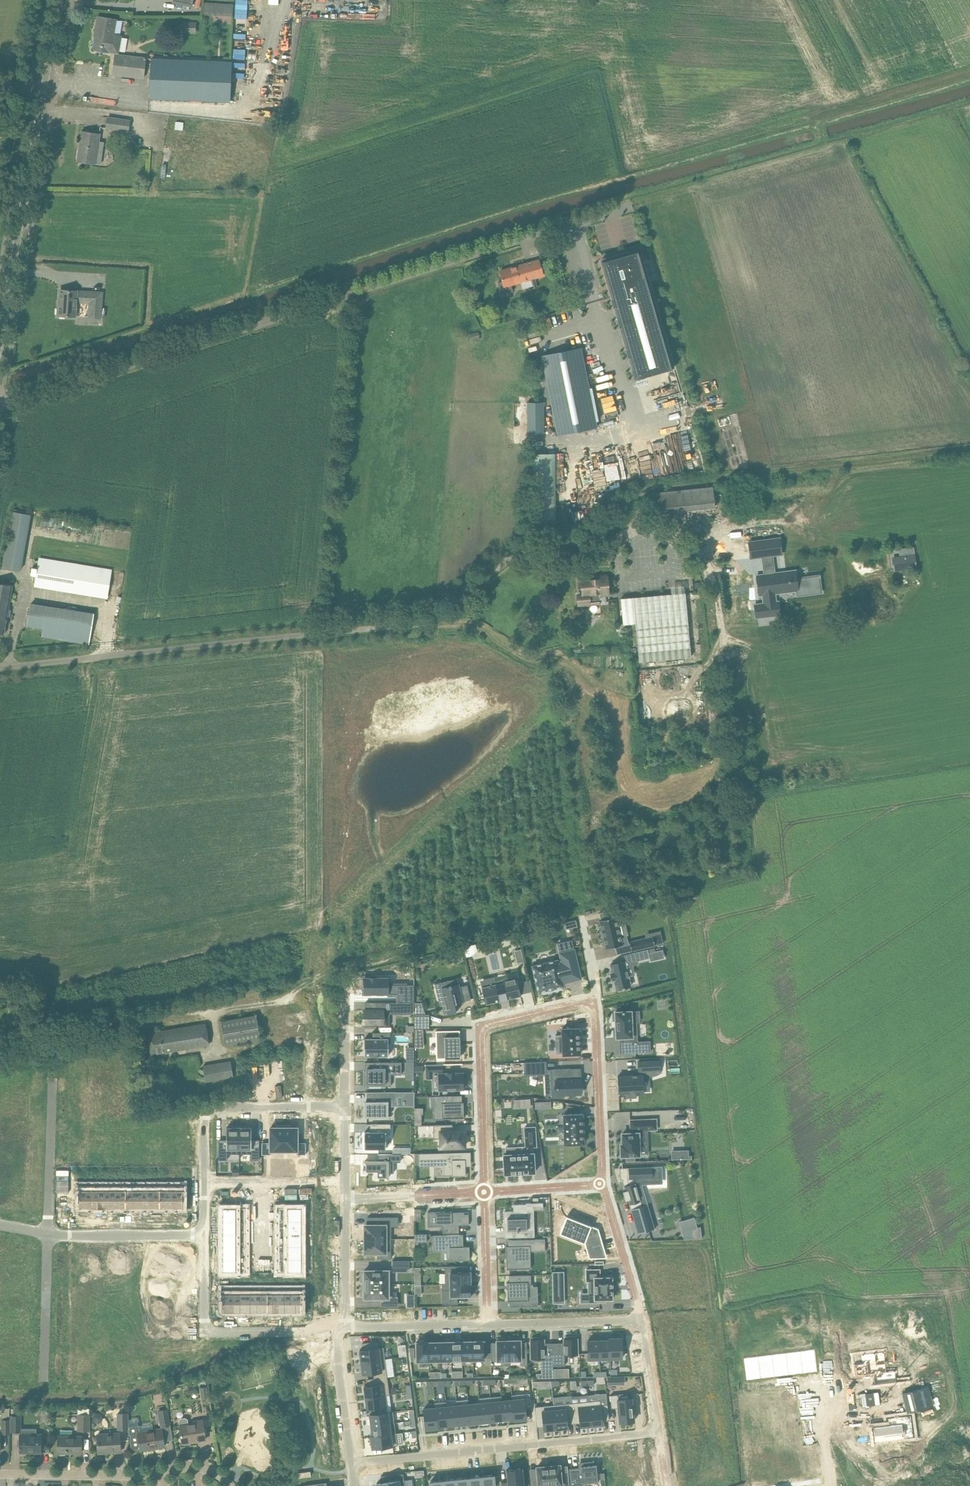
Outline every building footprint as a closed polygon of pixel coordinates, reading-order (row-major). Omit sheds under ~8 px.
[(204,3),(203,14),(232,16),(233,4),(204,3)] [(235,7),(234,37),(247,38),(247,8),(235,7)] [(116,19),(98,16),(95,32),(97,33),(94,50),(109,52),(119,53),(122,35),(114,34),(116,19)] [(195,34),(196,22),(184,22),(183,33),(195,34)] [(233,49),(232,63),(244,64),(245,49),(233,49)] [(143,78),(146,58),(115,54),(113,74),(143,78)] [(232,62),(152,58),(150,98),(229,102),(232,62)] [(129,121),(107,118),(106,129),(127,132),(129,121)] [(77,160),(77,161),(87,163),(95,164),(95,163),(101,164),(103,149),(97,148),(98,142),(98,141),(99,134),(91,133),(81,131),(79,149),(81,149),(79,161),(77,160)] [(629,253),(616,257),(615,256),(601,260),(608,286),(609,285),(613,297),(612,297),(635,379),(674,368),(639,249),(628,252),(629,253)] [(498,283),(501,295),(514,291),(512,284),(543,275),(538,260),(500,271),(503,281),(498,283)] [(101,318),(102,292),(61,290),(60,306),(58,306),(58,315),(75,316),(76,302),(89,303),(89,317),(101,318)] [(480,339),(478,332),(469,334),(471,341),(480,339)] [(598,427),(581,348),(542,356),(558,435),(598,427)] [(544,433),(544,402),(527,402),(528,433),(544,433)] [(534,523),(555,523),(555,453),(533,453),(534,523)] [(712,487),(653,493),(655,514),(715,507),(712,487)] [(22,570),(30,513),(11,511),(3,567),(22,570)] [(779,538),(749,542),(751,558),(761,557),(773,555),(781,554),(779,538)] [(900,556),(892,557),(894,571),(917,568),(915,554),(900,556)] [(33,588),(108,597),(112,567),(38,558),(37,567),(31,567),(30,575),(35,576),(33,588)] [(756,618),(779,615),(778,602),(775,602),(774,594),(808,589),(807,577),(796,579),(795,571),(756,576),(759,596),(763,595),(764,604),(754,605),(756,618)] [(608,595),(607,578),(599,578),(599,577),(596,578),(596,579),(591,579),(591,577),(582,578),(583,594),(578,595),(579,605),(589,604),(589,596),(608,595)] [(0,583),(0,634),(4,634),(7,616),(10,617),(11,609),(8,609),(13,585),(0,583)] [(685,593),(620,598),(623,624),(635,624),(639,662),(691,657),(685,593)] [(94,613),(31,603),(27,626),(44,628),(42,637),(83,644),(89,645),(94,613)] [(625,922),(618,924),(616,916),(600,920),(606,948),(623,944),(621,936),(628,935),(625,922)] [(647,938),(630,942),(632,951),(655,945),(663,943),(660,931),(646,934),(647,938)] [(476,945),(464,948),(466,958),(472,956),(477,951),(476,945)] [(582,979),(581,978),(574,950),(575,950),(574,949),(573,949),(560,953),(560,952),(559,953),(559,954),(560,954),(561,962),(558,962),(558,961),(558,960),(557,960),(533,966),(533,965),(532,966),(532,967),(533,967),(538,991),(539,992),(540,992),(563,986),(564,986),(564,985),(563,983),(580,979),(582,979)] [(648,949),(632,953),(634,961),(638,960),(650,958),(649,953),(648,949)] [(521,950),(515,951),(517,963),(523,962),(521,950)] [(631,961),(626,962),(625,961),(610,965),(612,972),(611,972),(613,981),(614,980),(616,989),(622,988),(625,987),(631,986),(627,968),(633,967),(631,961)] [(516,975),(503,979),(503,982),(483,987),(487,1004),(521,996),(516,975)] [(364,987),(364,994),(371,994),(376,994),(384,994),(387,994),(398,994),(398,1001),(396,1001),(396,1002),(412,1002),(414,1002),(414,984),(407,984),(388,984),(388,978),(388,977),(376,977),(364,977),(364,983),(364,987)] [(449,986),(442,988),(446,1004),(442,1005),(442,1006),(444,1015),(457,1012),(455,1006),(455,1003),(457,1003),(463,1001),(471,999),(467,985),(460,987),(459,984),(457,978),(448,981),(449,986)] [(365,1010),(364,1010),(365,1023),(372,1023),(372,1026),(390,1026),(390,1014),(402,1014),(402,1010),(412,1010),(412,1002),(396,1002),(375,1002),(375,1010),(365,1010)] [(425,1015),(421,1003),(415,1003),(415,1028),(428,1028),(428,1015),(425,1015)] [(616,1022),(615,1022),(615,1028),(616,1028),(616,1038),(630,1037),(630,1053),(650,1052),(650,1041),(637,1042),(636,1022),(632,1022),(631,1011),(624,1011),(622,1011),(615,1012),(616,1022)] [(256,1015),(220,1021),(225,1045),(260,1039),(256,1015)] [(209,1045),(205,1024),(148,1033),(152,1055),(209,1045)] [(562,1035),(556,1035),(556,1053),(563,1053),(563,1055),(581,1054),(580,1028),(562,1029),(562,1035)] [(448,1031),(436,1031),(436,1051),(445,1051),(445,1058),(460,1058),(460,1036),(448,1036),(448,1031)] [(372,1038),(364,1038),(364,1056),(388,1056),(388,1039),(390,1039),(390,1032),(372,1032),(372,1033),(378,1033),(378,1038),(372,1038)] [(206,1082),(233,1077),(230,1060),(203,1065),(206,1082)] [(547,1061),(524,1062),(524,1073),(547,1072),(547,1069),(547,1061)] [(639,1075),(618,1076),(619,1093),(625,1092),(625,1098),(636,1098),(636,1092),(644,1091),(643,1079),(660,1074),(660,1061),(638,1062),(638,1071),(642,1070),(642,1075),(639,1075)] [(365,1070),(365,1086),(372,1086),(372,1088),(381,1088),(381,1086),(391,1086),(391,1075),(402,1075),(402,1062),(375,1062),(375,1070),(365,1070)] [(442,1065),(426,1066),(426,1078),(431,1078),(432,1090),(439,1090),(463,1089),(463,1087),(465,1087),(465,1080),(463,1080),(463,1073),(455,1073),(447,1073),(447,1074),(443,1074),(442,1065)] [(570,1068),(551,1069),(552,1098),(565,1097),(565,1094),(581,1093),(580,1079),(571,1079),(570,1068)] [(168,1092),(158,1093),(159,1103),(169,1102),(168,1092)] [(364,1101),(364,1117),(366,1117),(391,1117),(391,1116),(388,1116),(388,1106),(394,1106),(414,1106),(414,1092),(394,1092),(366,1092),(366,1101),(364,1101)] [(452,1095),(429,1096),(429,1108),(435,1107),(435,1119),(442,1119),(451,1118),(451,1120),(457,1120),(457,1118),(464,1118),(464,1102),(462,1102),(452,1102),(452,1095)] [(530,1099),(514,1100),(515,1108),(531,1107),(530,1099)] [(565,1144),(584,1143),(583,1114),(563,1114),(565,1144)] [(656,1119),(630,1120),(631,1131),(648,1130),(657,1129),(656,1119)] [(364,1132),(364,1148),(386,1148),(386,1133),(390,1133),(390,1124),(370,1124),(370,1132),(364,1132)] [(441,1138),(441,1147),(465,1146),(465,1130),(453,1131),(453,1124),(434,1125),(434,1139),(441,1138)] [(262,1142),(262,1154),(271,1154),(271,1150),(284,1150),(284,1125),(277,1125),(277,1127),(270,1127),(270,1142),(262,1142)] [(284,1125),(284,1150),(297,1150),(297,1154),(306,1154),(306,1142),(297,1142),(297,1127),(291,1127),(291,1125),(284,1125)] [(219,1140),(219,1160),(227,1160),(227,1154),(239,1154),(239,1127),(226,1127),(226,1140),(219,1140)] [(239,1127),(239,1154),(251,1154),(251,1160),(259,1160),(259,1140),(251,1140),(251,1127),(239,1127)] [(506,1154),(504,1155),(504,1156),(505,1173),(505,1174),(506,1174),(534,1172),(535,1172),(535,1171),(534,1154),(534,1153),(531,1153),(531,1147),(536,1146),(535,1127),(524,1127),(526,1147),(526,1153),(515,1154),(515,1147),(506,1148),(506,1154)] [(623,1144),(621,1144),(621,1156),(626,1155),(634,1155),(639,1155),(639,1154),(639,1147),(648,1147),(648,1130),(631,1131),(631,1133),(622,1133),(623,1144)] [(688,1151),(672,1151),(673,1160),(691,1159),(691,1156),(688,1156),(688,1151)] [(419,1165),(419,1166),(443,1165),(444,1175),(452,1175),(452,1176),(466,1176),(465,1165),(462,1165),(461,1155),(449,1155),(449,1153),(419,1153),(419,1165)] [(363,1165),(363,1169),(364,1169),(364,1172),(376,1172),(376,1178),(388,1178),(388,1172),(394,1173),(394,1162),(400,1162),(400,1154),(393,1154),(378,1154),(378,1161),(364,1161),(364,1165),(363,1165)] [(619,1168),(620,1180),(622,1180),(622,1181),(625,1190),(623,1191),(626,1200),(628,1200),(634,1222),(645,1219),(648,1230),(638,1233),(638,1234),(655,1229),(648,1204),(642,1206),(635,1183),(635,1179),(653,1178),(652,1166),(619,1168)] [(80,1185),(80,1208),(92,1208),(92,1204),(92,1185),(80,1185)] [(92,1204),(92,1208),(103,1208),(103,1185),(92,1185),(92,1204)] [(103,1185),(103,1208),(115,1208),(115,1185),(103,1185)] [(115,1185),(115,1208),(125,1208),(126,1208),(126,1185),(115,1185)] [(126,1185),(126,1208),(137,1208),(137,1185),(126,1185)] [(137,1185),(137,1208),(148,1208),(148,1185),(137,1185)] [(148,1185),(148,1208),(160,1208),(160,1185),(148,1185)] [(160,1185),(160,1208),(171,1208),(171,1185),(160,1185)] [(171,1185),(171,1208),(183,1208),(183,1185),(171,1185)] [(535,1193),(535,1201),(546,1201),(546,1193),(535,1193)] [(513,1211),(504,1211),(504,1212),(505,1212),(506,1231),(516,1230),(516,1237),(535,1237),(534,1228),(534,1210),(543,1209),(543,1203),(526,1203),(526,1204),(513,1204),(513,1211)] [(222,1207),(222,1221),(246,1221),(246,1207),(222,1207)] [(278,1207),(278,1221),(301,1221),(301,1207),(278,1207)] [(537,1210),(537,1234),(549,1235),(550,1211),(537,1210)] [(452,1211),(427,1212),(428,1223),(436,1222),(436,1225),(442,1225),(442,1228),(442,1233),(459,1233),(459,1225),(469,1225),(469,1214),(464,1214),(464,1212),(452,1212),(452,1211)] [(566,1216),(560,1232),(585,1242),(586,1242),(585,1242),(585,1243),(586,1243),(590,1257),(590,1258),(591,1258),(592,1258),(604,1258),(604,1257),(605,1257),(605,1256),(605,1255),(598,1231),(598,1230),(597,1230),(597,1229),(596,1229),(595,1229),(595,1230),(590,1228),(591,1226),(583,1223),(578,1220),(566,1216)] [(364,1230),(364,1238),(386,1238),(386,1239),(389,1239),(389,1224),(392,1224),(392,1217),(368,1217),(368,1224),(367,1224),(367,1230),(364,1230)] [(222,1221),(222,1233),(246,1233),(246,1221),(222,1221)] [(278,1221),(278,1233),(301,1233),(301,1221),(278,1221)] [(684,1239),(702,1238),(701,1226),(682,1232),(684,1239)] [(222,1233),(222,1246),(246,1246),(246,1233),(222,1233)] [(278,1233),(278,1246),(301,1246),(301,1233),(278,1233)] [(415,1242),(427,1242),(427,1234),(415,1234),(415,1242)] [(461,1247),(461,1235),(433,1235),(434,1251),(450,1250),(450,1260),(470,1260),(469,1246),(461,1247)] [(364,1238),(364,1253),(377,1253),(377,1258),(391,1258),(391,1250),(386,1250),(386,1239),(386,1238),(364,1238)] [(508,1246),(506,1246),(506,1247),(508,1247),(509,1260),(507,1260),(507,1269),(531,1269),(530,1251),(545,1251),(545,1239),(508,1240),(508,1246)] [(222,1246),(222,1258),(246,1258),(246,1246),(222,1246)] [(278,1246),(278,1258),(301,1258),(301,1246),(278,1246)] [(152,1250),(151,1269),(183,1268),(183,1264),(184,1264),(183,1256),(168,1256),(168,1250),(152,1250)] [(222,1258),(222,1271),(246,1271),(246,1258),(222,1258)] [(278,1258),(278,1271),(301,1271),(301,1258),(278,1258)] [(393,1260),(392,1271),(408,1271),(408,1260),(393,1260)] [(445,1284),(470,1284),(470,1272),(457,1272),(457,1266),(445,1266),(445,1284)] [(183,1268),(151,1269),(152,1288),(170,1287),(170,1281),(184,1281),(184,1278),(185,1278),(185,1271),(183,1271),(183,1268)] [(364,1274),(362,1274),(362,1281),(364,1281),(364,1284),(388,1284),(388,1270),(380,1270),(380,1269),(373,1269),(373,1270),(364,1270),(364,1274)] [(600,1269),(586,1270),(587,1281),(595,1281),(595,1293),(589,1293),(589,1302),(600,1301),(600,1302),(605,1301),(605,1299),(613,1299),(612,1297),(612,1291),(612,1284),(612,1278),(612,1276),(611,1276),(611,1277),(600,1277),(600,1269)] [(563,1272),(553,1272),(554,1292),(564,1292),(563,1272)] [(509,1275),(509,1282),(507,1282),(508,1301),(520,1301),(520,1307),(538,1306),(538,1297),(528,1297),(528,1286),(531,1286),(531,1275),(509,1275)] [(364,1287),(362,1287),(362,1294),(365,1294),(365,1298),(373,1298),(380,1298),(382,1298),(382,1305),(397,1305),(397,1297),(395,1297),(395,1292),(388,1292),(388,1284),(364,1284),(364,1287)] [(442,1290),(450,1290),(451,1304),(458,1304),(457,1296),(473,1296),(473,1289),(471,1289),(470,1284),(445,1284),(442,1284),(442,1290)] [(222,1288),(223,1311),(234,1311),(234,1288),(222,1288)] [(234,1288),(234,1311),(245,1311),(245,1288),(234,1288)] [(245,1288),(245,1311),(256,1311),(256,1293),(257,1293),(257,1288),(245,1288)] [(267,1288),(267,1293),(268,1293),(268,1311),(279,1311),(279,1288),(267,1288)] [(279,1288),(279,1311),(290,1311),(290,1288),(279,1288)] [(290,1288),(290,1311),(301,1311),(301,1288),(290,1288)] [(256,1293),(256,1311),(267,1311),(267,1312),(267,1293),(257,1293),(256,1293)] [(162,1295),(162,1306),(184,1306),(184,1295),(162,1295)] [(162,1306),(162,1318),(184,1318),(184,1306),(162,1306)] [(577,1338),(576,1338),(576,1336),(565,1337),(565,1339),(564,1339),(564,1343),(552,1343),(553,1366),(565,1365),(565,1355),(578,1355),(577,1338)] [(553,1369),(553,1366),(552,1343),(544,1343),(544,1339),(540,1339),(540,1337),(532,1337),(532,1339),(531,1339),(531,1359),(541,1359),(541,1369),(553,1369)] [(497,1342),(491,1342),(491,1361),(491,1366),(504,1365),(510,1365),(510,1360),(509,1360),(509,1340),(505,1340),(505,1338),(497,1338),(497,1342)] [(620,1338),(608,1338),(608,1340),(609,1340),(609,1358),(621,1358),(620,1338)] [(521,1340),(509,1340),(509,1360),(510,1360),(521,1360),(521,1365),(527,1365),(527,1352),(521,1352),(521,1342),(521,1340)] [(598,1340),(587,1340),(587,1359),(598,1359),(598,1340)] [(608,1340),(598,1340),(598,1359),(609,1358),(609,1340),(608,1340)] [(363,1349),(360,1350),(361,1362),(385,1359),(383,1347),(379,1347),(378,1341),(362,1343),(363,1349)] [(451,1341),(440,1342),(441,1360),(451,1360),(451,1341)] [(462,1341),(451,1341),(451,1360),(451,1362),(463,1362),(463,1360),(462,1360),(462,1341)] [(473,1360),(473,1341),(462,1341),(462,1360),(463,1360),(473,1360)] [(484,1341),(473,1341),(473,1360),(484,1359),(484,1341)] [(429,1361),(428,1342),(416,1342),(417,1361),(429,1361)] [(440,1342),(428,1342),(429,1361),(441,1360),(440,1342)] [(815,1349),(800,1351),(803,1374),(818,1372),(815,1349)] [(800,1351),(786,1353),(789,1376),(803,1374),(800,1351)] [(855,1355),(854,1355),(854,1356),(855,1356),(856,1364),(854,1364),(855,1367),(856,1375),(873,1373),(874,1384),(873,1384),(896,1381),(895,1371),(896,1370),(888,1371),(886,1371),(884,1352),(862,1354),(855,1355)] [(786,1353),(772,1355),(775,1377),(789,1376),(786,1353)] [(772,1355),(757,1356),(761,1379),(775,1377),(772,1355)] [(757,1356),(743,1358),(746,1381),(761,1379),(757,1356)] [(385,1359),(361,1362),(363,1373),(373,1372),(374,1378),(387,1377),(385,1359)] [(616,1375),(608,1375),(608,1384),(617,1384),(616,1375)] [(368,1386),(364,1386),(366,1397),(385,1395),(390,1394),(387,1377),(374,1378),(367,1379),(368,1386)] [(757,1389),(744,1390),(745,1398),(758,1396),(757,1389)] [(530,1393),(511,1395),(512,1399),(514,1418),(514,1420),(526,1418),(525,1405),(531,1405),(530,1393)] [(385,1395),(366,1397),(367,1408),(371,1408),(372,1414),(387,1412),(392,1411),(390,1394),(385,1395)] [(618,1395),(610,1395),(612,1408),(618,1407),(620,1422),(634,1421),(633,1414),(635,1414),(634,1406),(633,1406),(632,1398),(618,1399),(618,1395)] [(502,1396),(491,1397),(493,1420),(504,1419),(502,1401),(502,1400),(502,1396)] [(491,1397),(479,1398),(479,1403),(480,1403),(482,1422),(493,1421),(493,1420),(491,1397)] [(456,1399),(446,1400),(446,1401),(447,1406),(446,1406),(448,1425),(458,1424),(459,1424),(457,1405),(456,1405),(456,1400),(456,1399)] [(468,1399),(456,1400),(456,1405),(457,1405),(459,1424),(458,1424),(470,1423),(468,1404),(469,1404),(468,1399)] [(502,1400),(502,1401),(504,1419),(514,1418),(512,1399),(502,1400)] [(600,1400),(589,1401),(591,1425),(603,1424),(602,1420),(609,1420),(608,1404),(601,1405),(600,1400)] [(446,1401),(434,1403),(435,1407),(437,1426),(438,1426),(448,1425),(446,1406),(447,1406),(446,1401)] [(579,1402),(572,1403),(574,1423),(580,1423),(580,1426),(591,1425),(589,1401),(579,1402)] [(469,1404),(468,1404),(470,1423),(482,1422),(480,1403),(479,1403),(469,1404)] [(572,1403),(553,1405),(556,1429),(568,1427),(567,1424),(574,1423),(572,1403)] [(553,1405),(535,1407),(537,1427),(544,1426),(544,1430),(556,1429),(553,1405)] [(435,1407),(424,1408),(426,1429),(438,1427),(438,1426),(437,1426),(435,1407)] [(158,1410),(161,1427),(170,1425),(167,1409),(158,1410)] [(372,1414),(370,1414),(371,1426),(390,1423),(394,1422),(393,1411),(392,1411),(387,1412),(372,1414)] [(118,1413),(118,1429),(128,1429),(128,1413),(118,1413)] [(78,1430),(89,1430),(89,1414),(78,1414),(78,1430)] [(21,1428),(21,1415),(11,1416),(11,1431),(21,1431),(21,1434),(20,1434),(20,1452),(21,1452),(21,1450),(34,1450),(34,1452),(41,1452),(41,1434),(36,1434),(36,1429),(21,1428)] [(888,1425),(873,1427),(875,1441),(901,1437),(901,1438),(913,1436),(911,1415),(888,1418),(888,1425)] [(205,1440),(202,1420),(193,1421),(194,1424),(188,1424),(188,1419),(185,1417),(181,1418),(179,1420),(182,1442),(196,1440),(197,1441),(205,1440)] [(390,1423),(371,1426),(373,1435),(373,1436),(391,1434),(391,1433),(390,1423)] [(139,1425),(129,1427),(130,1435),(131,1434),(132,1449),(138,1448),(138,1446),(140,1446),(141,1450),(164,1446),(164,1441),(163,1436),(161,1429),(153,1430),(140,1432),(139,1425)] [(373,1435),(371,1436),(372,1448),(397,1445),(396,1432),(391,1433),(391,1434),(373,1436),(373,1435)] [(119,1433),(97,1434),(98,1450),(113,1450),(113,1452),(120,1451),(119,1433)] [(81,1436),(58,1436),(58,1452),(67,1453),(67,1451),(80,1451),(80,1453),(81,1453),(81,1436)] [(569,1470),(571,1485),(582,1485),(582,1484),(598,1482),(597,1472),(597,1464),(595,1465),(594,1461),(583,1462),(583,1464),(578,1464),(579,1467),(573,1468),(573,1470),(569,1470)] [(548,1465),(550,1485),(569,1485),(568,1475),(561,1476),(560,1464),(548,1465)] [(531,1479),(532,1485),(550,1485),(548,1465),(537,1467),(538,1478),(531,1479)] [(522,1468),(506,1470),(508,1481),(501,1482),(502,1485),(524,1485),(522,1468)] [(377,1485),(405,1485),(403,1473),(390,1474),(391,1481),(377,1483),(377,1485)] [(482,1485),(495,1485),(494,1475),(481,1476),(482,1485)] [(481,1476),(468,1477),(469,1485),(482,1485),(481,1476)] [(468,1477),(456,1479),(457,1485),(469,1485),(468,1477)]
